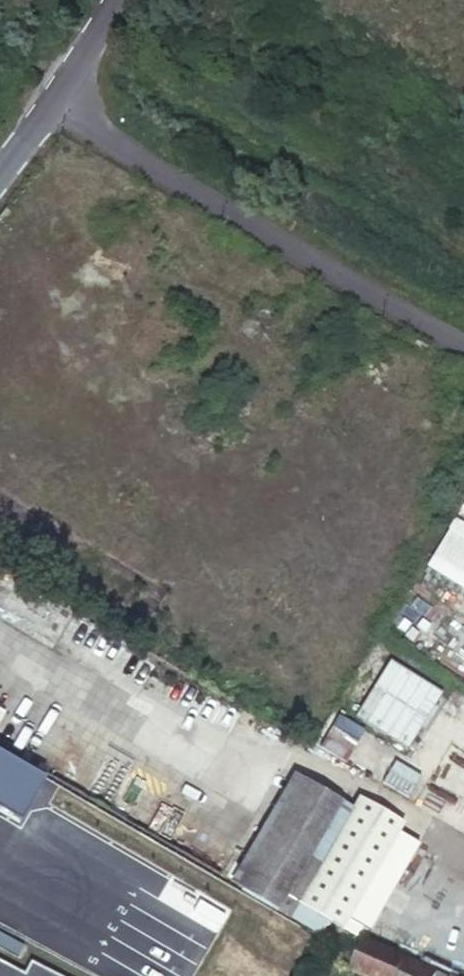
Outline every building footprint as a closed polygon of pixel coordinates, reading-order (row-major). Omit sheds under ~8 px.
[(427,559),(463,581),(463,521),(454,515),(427,559)] [(432,685),(389,661),(358,720),(401,744),(414,721),(418,724),(430,699),(425,696),(432,685)] [(228,864),(227,871),(238,877),(255,849),(302,766),(291,759),(265,801),(228,864)] [(340,788),(302,766),(255,849),(238,877),(248,882),(275,897),(281,887),(285,881),(293,867),(340,788)] [(119,839),(115,848),(162,871),(160,875),(200,894),(213,867),(32,778),(19,804),(97,841),(102,831),(119,839)] [(351,795),(340,788),(293,867),(285,881),(295,887),(351,795)] [(295,887),(285,881),(281,887),(275,897),(281,900),(322,924),(331,908),(338,913),(346,900),(395,821),(351,795),(295,887)] [(346,900),(370,914),(416,836),(395,821),(346,900)] [(409,953),(368,936),(362,954),(356,969),(374,975),(400,975),(409,953)] [(439,964),(417,956),(409,953),(400,975),(435,975),(439,964)] [(29,954),(22,966),(0,954),(0,975),(71,975),(29,954)] [(458,971),(439,964),(435,975),(463,975),(463,973),(458,971)]
